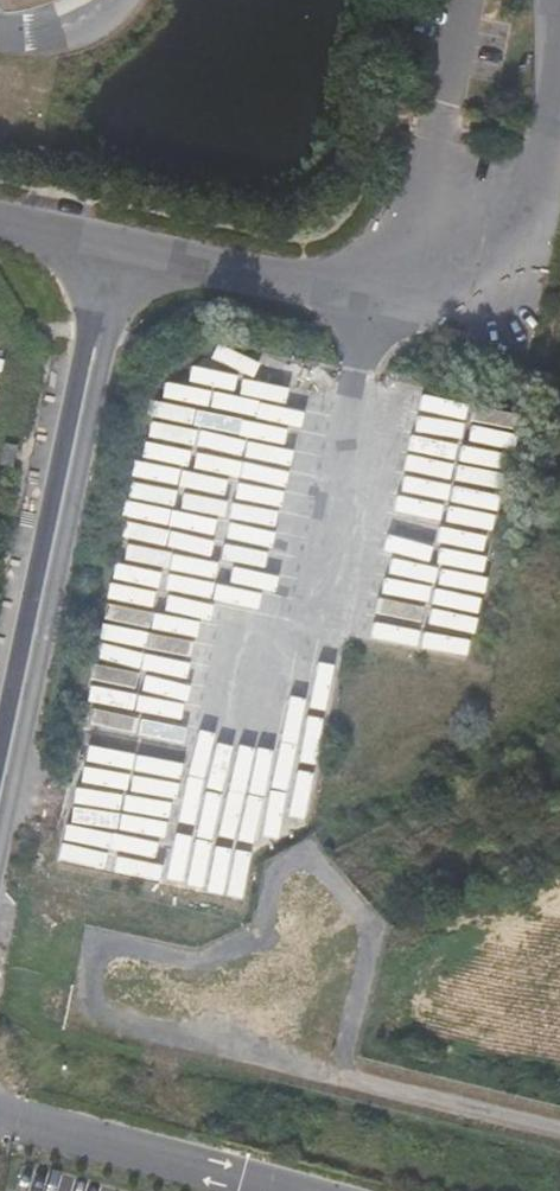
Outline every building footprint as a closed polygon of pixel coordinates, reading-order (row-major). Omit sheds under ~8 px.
[(16,447),(4,444),(0,465),(11,468),(16,447)]
